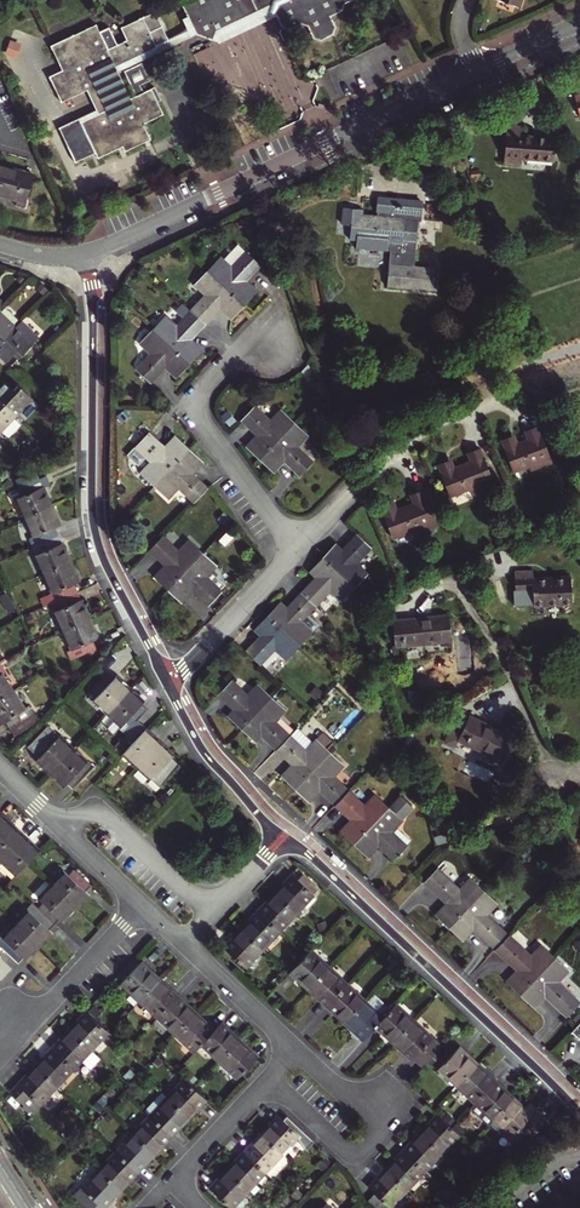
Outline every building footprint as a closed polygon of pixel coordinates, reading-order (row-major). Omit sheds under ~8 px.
[(269,4),(277,7),(275,13),(280,25),(289,28),(300,23),(306,25),(312,36),(320,39),(332,33),(335,25),(330,15),(340,10),(342,2),(347,0),(184,0),(182,6),(195,34),(212,39),(214,31),(269,4)] [(277,7),(269,4),(214,31),(212,39),(217,41),(219,35),(269,11),(275,13),(277,7)] [(80,120),(78,116),(58,126),(75,161),(94,151),(97,157),(122,145),(124,150),(150,138),(143,122),(163,112),(160,106),(159,106),(157,102),(158,101),(150,87),(143,90),(140,84),(149,79),(140,61),(122,70),(134,94),(129,96),(117,71),(114,65),(156,45),(155,44),(167,38),(166,36),(154,9),(120,25),(126,38),(117,42),(108,24),(98,29),(95,22),(50,44),(62,68),(48,75),(61,101),(86,88),(95,84),(106,108),(80,120)] [(117,71),(193,33),(185,16),(178,20),(182,28),(166,36),(167,38),(155,44),(156,45),(114,65),(117,71)] [(96,108),(78,116),(80,120),(106,108),(95,84),(86,88),(96,108)] [(465,109),(448,116),(455,133),(472,126),(465,109)] [(505,122),(502,160),(520,161),(521,154),(552,157),(554,134),(521,132),(521,123),(505,122)] [(34,174),(8,167),(0,194),(18,199),(17,204),(26,206),(34,174)] [(424,288),(430,289),(436,289),(436,286),(438,266),(416,265),(420,219),(423,219),(425,200),(389,197),(388,201),(380,200),(379,209),(380,209),(380,215),(364,214),(365,208),(347,206),(346,215),(348,216),(347,223),(348,223),(348,221),(354,221),(353,223),(352,237),(359,238),(360,244),(388,247),(388,248),(392,248),(389,284),(414,287),(414,284),(424,285),(424,288)] [(222,257),(209,270),(247,306),(259,293),(248,282),(263,266),(242,246),(227,262),(222,257)] [(235,319),(247,306),(209,270),(197,283),(210,296),(195,312),(208,324),(223,308),(235,319)] [(193,340),(208,324),(195,312),(187,305),(173,322),(167,316),(155,329),(193,364),(204,352),(193,340)] [(9,324),(0,316),(0,328),(9,324)] [(14,328),(9,324),(0,328),(0,343),(14,328)] [(0,343),(0,359),(6,364),(14,356),(18,359),(37,339),(24,328),(20,333),(14,328),(0,343)] [(193,364),(155,329),(143,342),(155,354),(140,371),(152,382),(168,366),(181,378),(193,364)] [(0,386),(0,401),(15,416),(17,415),(22,420),(36,405),(16,385),(13,388),(4,381),(0,386)] [(0,401),(0,433),(15,416),(0,401)] [(258,435),(247,446),(260,459),(296,422),(284,410),(271,423),(255,407),(243,419),(258,435)] [(308,434),(296,422),(260,459),(273,472),(284,460),(300,475),(312,463),(296,447),(308,434)] [(529,440),(518,444),(514,445),(511,438),(503,441),(516,472),(530,466),(532,471),(551,463),(538,428),(526,432),(529,440)] [(141,473),(154,484),(188,447),(177,436),(166,447),(149,432),(131,450),(148,466),(141,473)] [(179,484),(196,499),(208,487),(191,471),(201,460),(188,447),(154,484),(167,497),(179,484)] [(471,462),(455,469),(451,470),(448,462),(439,466),(451,497),(470,489),(472,493),(493,485),(480,450),(468,454),(471,462)] [(19,498),(27,518),(53,506),(45,487),(38,489),(35,482),(10,493),(12,500),(19,498)] [(414,504),(397,511),(394,512),(390,504),(382,508),(394,539),(414,531),(416,536),(436,527),(423,492),(411,496),(414,504)] [(31,540),(34,547),(59,536),(56,529),(62,527),(53,506),(27,518),(36,537),(31,540)] [(335,545),(323,558),(354,587),(366,575),(354,562),(369,546),(357,535),(342,551),(335,545)] [(34,547),(46,574),(71,563),(59,536),(34,547)] [(169,588),(204,550),(191,539),(179,551),(162,536),(150,548),(167,564),(156,575),(169,588)] [(204,550),(169,588),(182,600),(193,589),(210,603),(221,591),(205,576),(216,562),(204,550)] [(317,577),(301,593),(314,605),(329,588),(342,600),(354,587),(323,558),(311,570),(317,577)] [(40,597),(44,606),(78,592),(75,585),(79,583),(71,563),(46,574),(53,591),(40,597)] [(574,605),(572,578),(537,580),(536,572),(517,574),(518,595),(535,595),(536,608),(574,605)] [(54,607),(65,631),(90,620),(78,592),(44,606),(46,610),(54,607)] [(279,603),(267,616),(298,646),(310,633),(298,621),(314,605),(301,593),(285,609),(279,603)] [(394,645),(450,639),(447,614),(391,620),(394,645)] [(298,646),(267,616),(255,628),(261,634),(246,651),(258,663),(273,646),(286,659),(298,646)] [(98,639),(90,620),(65,631),(73,650),(68,653),(71,660),(96,648),(93,641),(98,639)] [(91,700),(104,713),(126,690),(113,677),(111,679),(105,674),(90,691),(95,695),(91,700)] [(10,694),(0,679),(0,701),(10,694)] [(242,727),(272,694),(259,682),(247,694),(230,680),(219,691),(235,707),(229,714),(242,727)] [(141,704),(126,690),(104,713),(119,728),(123,723),(129,727),(144,712),(139,706),(141,704)] [(10,694),(0,701),(0,726),(3,725),(11,738),(34,722),(26,709),(22,713),(10,694)] [(285,706),(272,694),(242,727),(254,739),(262,732),(277,747),(289,734),(273,719),(285,706)] [(466,716),(456,740),(497,760),(508,736),(466,716)] [(42,726),(23,747),(33,758),(32,760),(47,774),(68,751),(42,726)] [(326,732),(319,738),(318,737),(312,743),(296,727),(289,734),(277,747),(293,763),(283,773),(297,787),(332,750),(326,745),(332,738),(326,732)] [(142,728),(140,731),(146,737),(149,735),(142,728)] [(120,752),(134,766),(156,742),(149,735),(146,737),(140,731),(120,752)] [(167,760),(169,759),(162,753),(164,750),(156,742),(134,766),(157,789),(177,768),(167,760)] [(171,756),(164,750),(162,753),(169,759),(171,756)] [(343,761),(332,750),(297,787),(309,798),(320,787),(336,802),(346,791),(348,789),(332,774),(343,761)] [(87,769),(68,751),(47,774),(61,787),(63,785),(68,790),(87,769)] [(352,843),(387,805),(375,794),(363,807),(346,791),(336,802),(335,803),(351,818),(340,831),(352,843)] [(398,793),(387,805),(352,843),(365,855),(376,843),(393,859),(405,847),(388,831),(411,805),(398,793)] [(9,826),(2,820),(0,822),(7,829),(9,826)] [(21,838),(14,831),(12,833),(7,829),(0,836),(0,862),(21,838)] [(29,846),(21,838),(0,862),(14,875),(34,853),(27,848),(29,846)] [(61,871),(48,886),(71,907),(85,893),(83,891),(87,886),(71,871),(67,875),(61,871)] [(435,917),(448,929),(483,892),(470,880),(457,893),(434,872),(423,884),(446,905),(435,917)] [(282,885),(272,896),(291,914),(297,907),(300,909),(310,897),(309,897),(293,881),(287,876),(280,883),(282,885)] [(298,877),(293,881),(309,897),(313,892),(298,877)] [(280,883),(270,893),(272,896),(282,885),(280,883)] [(39,905),(34,911),(51,926),(55,920),(58,922),(71,907),(48,886),(34,900),(39,905)] [(495,904),(483,892),(448,929),(461,942),(472,930),(494,951),(507,938),(513,932),(502,921),(496,928),(484,917),(495,904)] [(270,893),(259,905),(261,907),(272,896),(270,893)] [(284,921),(291,914),(272,896),(261,907),(259,905),(252,912),(276,934),(286,924),(284,921)] [(29,906),(12,925),(36,947),(49,932),(47,930),(51,926),(34,911),(29,906)] [(247,921),(237,933),(256,951),(262,945),(264,947),(276,934),(252,912),(245,920),(247,921)] [(245,920),(234,930),(237,933),(247,921),(245,920)] [(36,947),(12,925),(0,938),(0,950),(15,964),(19,959),(21,962),(36,947)] [(234,930),(223,942),(226,945),(237,933),(234,930)] [(249,958),(256,951),(237,933),(226,945),(223,942),(216,949),(240,972),(251,961),(249,958)] [(519,996),(554,959),(542,947),(530,960),(507,938),(494,951),(517,973),(507,984),(519,996)] [(258,953),(264,947),(262,945),(256,951),(258,953)] [(251,961),(258,953),(256,951),(249,958),(251,961)] [(304,990),(322,971),(315,965),(317,963),(307,953),(285,977),(291,982),(293,980),(304,990)] [(566,971),(554,959),(519,996),(532,1008),(543,996),(566,1017),(577,1005),(555,984),(566,971)] [(132,993),(139,999),(156,980),(145,969),(147,967),(141,961),(119,985),(130,996),(132,993)] [(324,968),(317,963),(315,965),(322,971),(324,968)] [(158,977),(147,967),(145,969),(156,980),(158,977)] [(324,968),(322,971),(329,978),(331,975),(324,968)] [(329,978),(322,971),(304,990),(317,1001),(314,1003),(320,1009),(342,986),(331,975),(329,978)] [(171,989),(158,977),(156,980),(168,991),(171,989)] [(168,991),(156,980),(139,999),(146,1006),(144,1009),(155,1018),(177,995),(171,989),(168,991)] [(302,992),(304,990),(293,980),(291,982),(302,992)] [(355,998),(342,986),(320,1009),(329,1017),(331,1014),(342,1025),(351,1016),(359,1006),(353,1000),(355,998)] [(304,990),(302,992),(314,1003),(317,1001),(304,990)] [(132,993),(130,996),(136,1001),(139,999),(132,993)] [(184,1002),(177,995),(155,1018),(167,1030),(169,1027),(176,1034),(194,1015),(182,1005),(184,1002)] [(362,1004),(355,998),(353,1000),(359,1006),(362,1004)] [(139,999),(136,1001),(144,1009),(146,1006),(139,999)] [(196,1013),(184,1002),(182,1005),(194,1015),(196,1013)] [(362,1004),(359,1006),(366,1013),(369,1010),(362,1004)] [(358,1043),(370,1030),(379,1020),(369,1010),(366,1013),(359,1006),(351,1016),(342,1025),(355,1036),(352,1038),(358,1043)] [(380,1035),(391,1044),(408,1025),(403,1020),(405,1018),(392,1006),(379,1020),(370,1030),(378,1037),(380,1035)] [(82,1022),(71,1033),(90,1052),(97,1045),(99,1047),(109,1036),(85,1012),(79,1019),(82,1022)] [(196,1013),(194,1015),(205,1026),(208,1023),(196,1013)] [(331,1014),(329,1017),(340,1027),(342,1025),(331,1014)] [(194,1015),(176,1034),(183,1041),(181,1043),(192,1053),(199,1046),(214,1030),(208,1023),(205,1026),(194,1015)] [(69,1031),(71,1033),(82,1022),(79,1019),(69,1031)] [(222,1021),(214,1030),(199,1046),(208,1054),(211,1051),(219,1059),(237,1040),(226,1030),(228,1027),(222,1021)] [(570,1033),(579,1043),(579,1022),(570,1033)] [(418,1030),(410,1023),(408,1025),(416,1032),(418,1030)] [(342,1025),(340,1027),(352,1038),(355,1036),(342,1025)] [(404,1055),(401,1058),(408,1064),(410,1062),(418,1071),(438,1049),(418,1030),(416,1032),(408,1025),(391,1044),(404,1055)] [(169,1027),(167,1030),(174,1036),(176,1034),(169,1027)] [(239,1038),(228,1027),(226,1030),(237,1040),(239,1038)] [(71,1033),(69,1031),(58,1043),(60,1044),(71,1033)] [(58,1043),(52,1049),(75,1072),(86,1061),(84,1059),(90,1052),(71,1033),(60,1044),(58,1043)] [(176,1034),(174,1036),(181,1043),(183,1041),(176,1034)] [(380,1035),(378,1037),(389,1047),(391,1044),(380,1035)] [(252,1050),(239,1038),(237,1040),(250,1052),(252,1050)] [(250,1052),(237,1040),(219,1059),(226,1066),(224,1068),(236,1079),(258,1056),(252,1050),(250,1052)] [(391,1044),(389,1047),(401,1058),(404,1055),(391,1044)] [(93,1054),(99,1047),(97,1045),(90,1052),(93,1054)] [(62,1082),(64,1085),(75,1072),(52,1049),(44,1058),(46,1060),(38,1070),(57,1088),(62,1082)] [(445,1082),(452,1089),(470,1070),(457,1058),(459,1056),(452,1049),(431,1073),(442,1084),(445,1082)] [(208,1054),(217,1062),(219,1059),(211,1051),(208,1054)] [(86,1061),(93,1054),(90,1052),(84,1059),(86,1061)] [(472,1067),(459,1056),(457,1058),(470,1070),(472,1067)] [(35,1068),(38,1070),(46,1060),(44,1058),(35,1068)] [(217,1062),(224,1068),(226,1066),(219,1059),(217,1062)] [(472,1067),(470,1070),(481,1080),(483,1078),(472,1067)] [(35,1068),(23,1081),(25,1083),(38,1070),(35,1068)] [(25,1083),(23,1081),(10,1095),(34,1118),(51,1098),(50,1096),(57,1088),(38,1070),(25,1083)] [(481,1080),(470,1070),(452,1089),(458,1095),(457,1097),(468,1108),(490,1084),(483,1078),(481,1080)] [(167,1098),(186,1116),(196,1105),(198,1107),(205,1100),(181,1077),(170,1089),(173,1092),(167,1098)] [(445,1082),(442,1084),(450,1091),(452,1089),(445,1082)] [(497,1091),(490,1084),(468,1108),(479,1118),(481,1116),(487,1122),(505,1103),(495,1093),(497,1091)] [(51,1098),(59,1090),(57,1088),(50,1096),(51,1098)] [(173,1092),(170,1089),(164,1096),(167,1098),(173,1092)] [(452,1089),(450,1091),(457,1097),(458,1095),(452,1089)] [(507,1101),(497,1091),(495,1093),(505,1103),(507,1101)] [(167,1098),(164,1096),(158,1103),(160,1105),(167,1098)] [(158,1103),(147,1115),(170,1137),(177,1130),(175,1128),(186,1116),(167,1098),(160,1105),(158,1103)] [(520,1112),(507,1101),(505,1103),(517,1114),(520,1112)] [(517,1114),(505,1103),(487,1122),(495,1129),(493,1131),(505,1142),(515,1132),(525,1142),(546,1127),(524,1106),(520,1112),(517,1114)] [(196,1105),(186,1116),(188,1118),(198,1107),(196,1105)] [(138,1129),(132,1135),(151,1153),(162,1142),(164,1144),(170,1137),(147,1115),(136,1127),(138,1129)] [(175,1128),(177,1130),(188,1118),(186,1116),(175,1128)] [(287,1147),(289,1149),(299,1138),(276,1116),(269,1122),(272,1125),(260,1138),(279,1155),(287,1147)] [(485,1124),(487,1122),(481,1116),(479,1118),(485,1124)] [(455,1140),(432,1117),(425,1124),(428,1127),(418,1136),(436,1155),(443,1148),(445,1151),(455,1140)] [(257,1135),(260,1138),(272,1125),(269,1122),(257,1135)] [(487,1122),(485,1124),(493,1131),(495,1129),(487,1122)] [(416,1134),(418,1136),(428,1127),(425,1124),(416,1134)] [(132,1135),(130,1133),(124,1140),(126,1142),(132,1135)] [(418,1136),(416,1134),(405,1145),(407,1147),(418,1136)] [(124,1140),(113,1151),(136,1173),(142,1167),(140,1165),(151,1153),(132,1135),(126,1142),(124,1140)] [(257,1135),(247,1146),(250,1148),(260,1138),(257,1135)] [(398,1153),(421,1175),(432,1164),(430,1161),(436,1155),(418,1136),(407,1147),(405,1145),(398,1153)] [(274,1161),(279,1155),(260,1138),(250,1148),(247,1146),(241,1153),(265,1175),(276,1163),(274,1161)] [(151,1153),(153,1155),(164,1144),(162,1142),(151,1153)] [(281,1157),(289,1149),(287,1147),(279,1155),(281,1157)] [(438,1157),(445,1151),(443,1148),(436,1155),(438,1157)] [(104,1166),(99,1171),(117,1189),(127,1178),(129,1180),(136,1173),(113,1151),(101,1164),(104,1166)] [(140,1165),(142,1167),(153,1155),(151,1153),(140,1165)] [(238,1161),(226,1173),(246,1191),(252,1185),(254,1187),(265,1175),(241,1153),(236,1158),(238,1161)] [(409,1187),(421,1175),(398,1153),(391,1159),(393,1162),(383,1173),(401,1191),(407,1185),(409,1187)] [(438,1157),(436,1155),(430,1161),(432,1164),(438,1157)] [(238,1161),(236,1158),(224,1171),(226,1173),(238,1161)] [(380,1171),(383,1173),(393,1162),(391,1159),(380,1171)] [(92,1178),(99,1171),(97,1169),(90,1176),(92,1178)] [(99,1171),(92,1178),(90,1176),(79,1189),(72,1197),(83,1207),(104,1207),(108,1203),(106,1201),(117,1189),(99,1171)] [(226,1173),(224,1171),(213,1183),(215,1185),(226,1173)] [(383,1173),(380,1171),(370,1182),(372,1184),(383,1173)] [(246,1191),(226,1173),(215,1185),(213,1183),(207,1189),(226,1207),(234,1207),(241,1200),(240,1198),(246,1191)] [(383,1173),(372,1184),(370,1182),(363,1189),(382,1207),(389,1207),(397,1200),(395,1198),(401,1191),(383,1173)] [(117,1189),(119,1191),(129,1180),(127,1178),(117,1189)] [(106,1201),(108,1203),(119,1191),(117,1189),(106,1201)] [(240,1198),(241,1200),(248,1193),(246,1191),(240,1198)] [(403,1193),(401,1191),(395,1198),(397,1200),(403,1193)]
